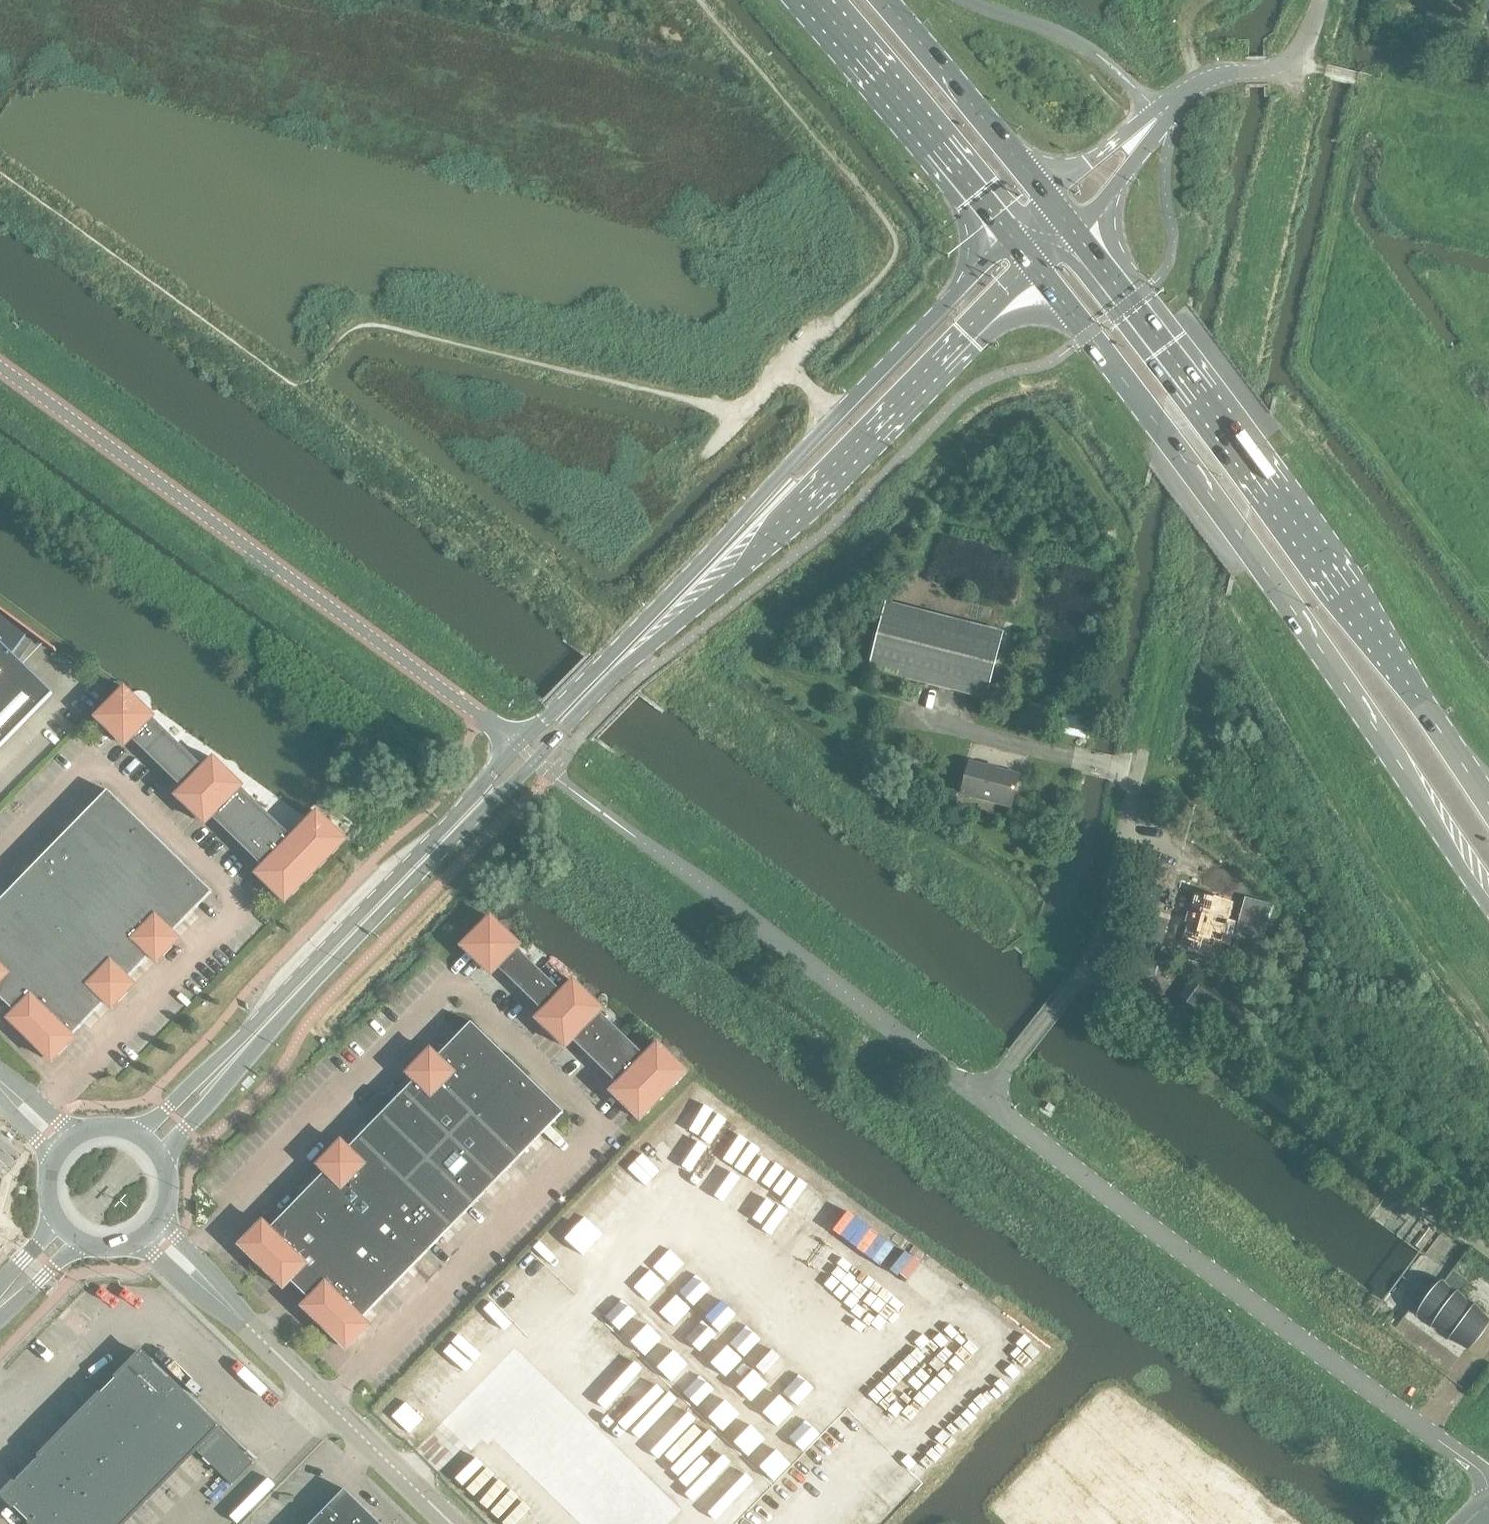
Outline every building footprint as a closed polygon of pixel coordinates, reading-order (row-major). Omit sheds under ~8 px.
[(1003,632),(919,611),(886,602),(869,669),(985,699),(1003,632)] [(56,653),(57,651),(0,608),(0,748),(53,694),(14,655),(30,633),(56,653)] [(243,786),(236,780),(213,757),(204,767),(153,718),(154,716),(125,688),(96,717),(125,746),(132,739),(183,789),(176,796),(206,825),(213,818),(263,867),(256,874),(286,903),(347,840),(317,811),(292,837),(241,787),(243,786)] [(1059,732),(1079,737),(1084,738),(1090,715),(1064,710),(1059,732)] [(1010,806),(1018,775),(969,762),(961,794),(1010,806)] [(8,1019),(52,1062),(75,1038),(72,1035),(105,1002),(112,1009),(135,985),(128,978),(150,956),(157,963),(180,939),(173,932),(212,892),(108,790),(0,901),(0,997),(15,1012),(8,1019)] [(1245,897),(1236,931),(1263,938),(1272,904),(1245,897)] [(1189,911),(1174,969),(1213,979),(1218,961),(1225,963),(1231,940),(1223,938),(1228,921),(1189,911)] [(1141,918),(1127,971),(1141,974),(1141,973),(1153,976),(1168,918),(1154,914),(1153,921),(1141,918)] [(520,946),(492,918),(490,917),(462,946),(491,975),(498,968),(543,1012),(536,1019),(566,1048),(573,1040),(617,1084),(611,1091),(640,1120),(687,1072),(657,1043),(645,1056),(600,1013),(603,1010),(573,981),(562,992),(517,949),(520,946)] [(1203,982),(1184,1008),(1232,1041),(1236,1035),(1245,1022),(1250,1015),(1248,1013),(1242,1010),(1203,982)] [(471,1022),(437,1057),(430,1049),(407,1073),(414,1080),(348,1148),(341,1141),(318,1165),(325,1172),(270,1228),(263,1221),(240,1245),(283,1288),(290,1281),(309,1299),(302,1307),(346,1349),(370,1326),(363,1319),(564,1112),(471,1022)] [(693,1140),(715,1119),(698,1102),(677,1123),(693,1140)] [(734,1177),(747,1164),(730,1148),(717,1161),(734,1177)] [(695,1210),(712,1202),(702,1183),(686,1191),(695,1210)] [(1488,1318),(1488,1315),(1444,1283),(1444,1282),(1443,1283),(1438,1290),(1424,1308),(1424,1309),(1419,1315),(1419,1316),(1433,1327),(1464,1351),(1488,1318)] [(39,1458),(3,1495),(32,1523),(123,1523),(196,1450),(232,1485),(254,1463),(141,1353),(39,1458)] [(395,1415),(411,1430),(427,1413),(410,1398),(395,1415)] [(1159,1417),(1134,1442),(1169,1476),(1194,1450),(1159,1417)] [(1011,1523),(1151,1523),(1185,1492),(1095,1444),(1011,1523)] [(1243,1466),(1234,1474),(1210,1447),(1195,1461),(1244,1513),(1267,1492),(1243,1466)] [(310,1523),(311,1523),(381,1523),(344,1489),(310,1523)] [(1293,1518),(1283,1507),(1266,1523),(1287,1523),(1293,1518)]
